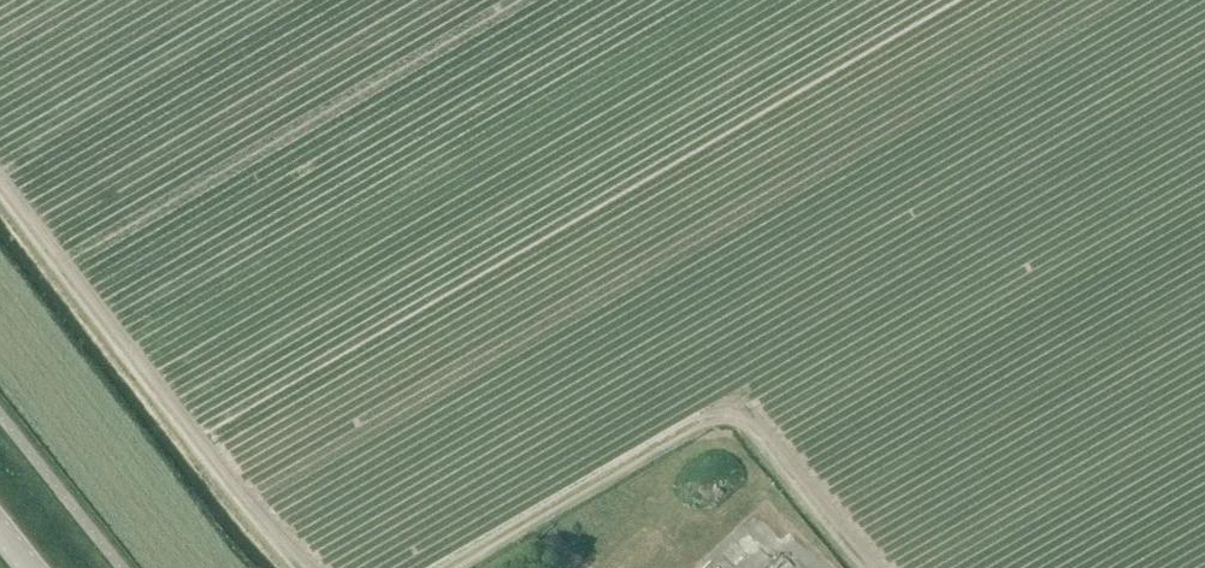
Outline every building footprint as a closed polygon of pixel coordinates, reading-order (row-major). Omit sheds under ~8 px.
[(790,548),(772,567),(813,567),(790,548)]
